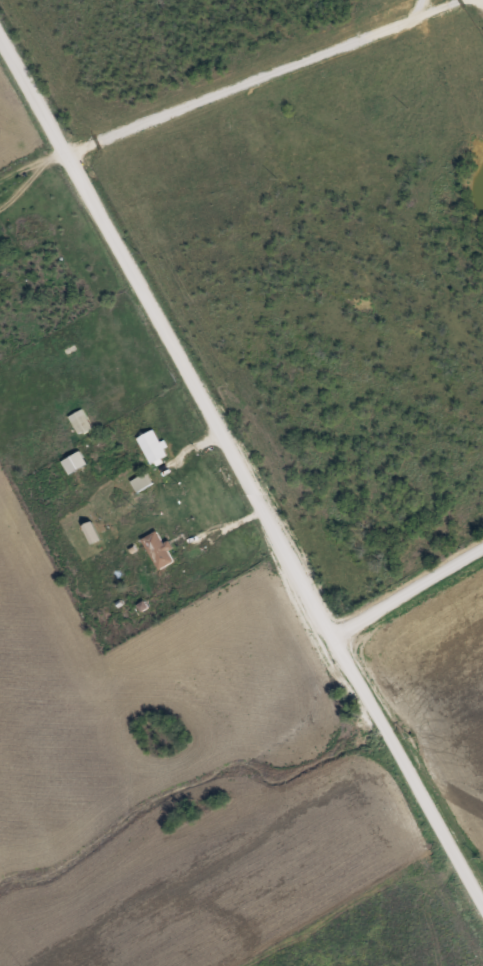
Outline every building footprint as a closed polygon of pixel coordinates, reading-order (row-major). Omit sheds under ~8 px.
[(79,435),(93,427),(82,407),(68,416),(79,435)] [(171,451),(151,428),(137,441),(157,464),(171,451)] [(62,461),(69,473),(88,463),(81,450),(62,461)] [(137,490),(153,482),(147,471),(131,480),(137,490)] [(167,541),(165,542),(158,529),(143,538),(161,569),(177,559),(167,541)]
